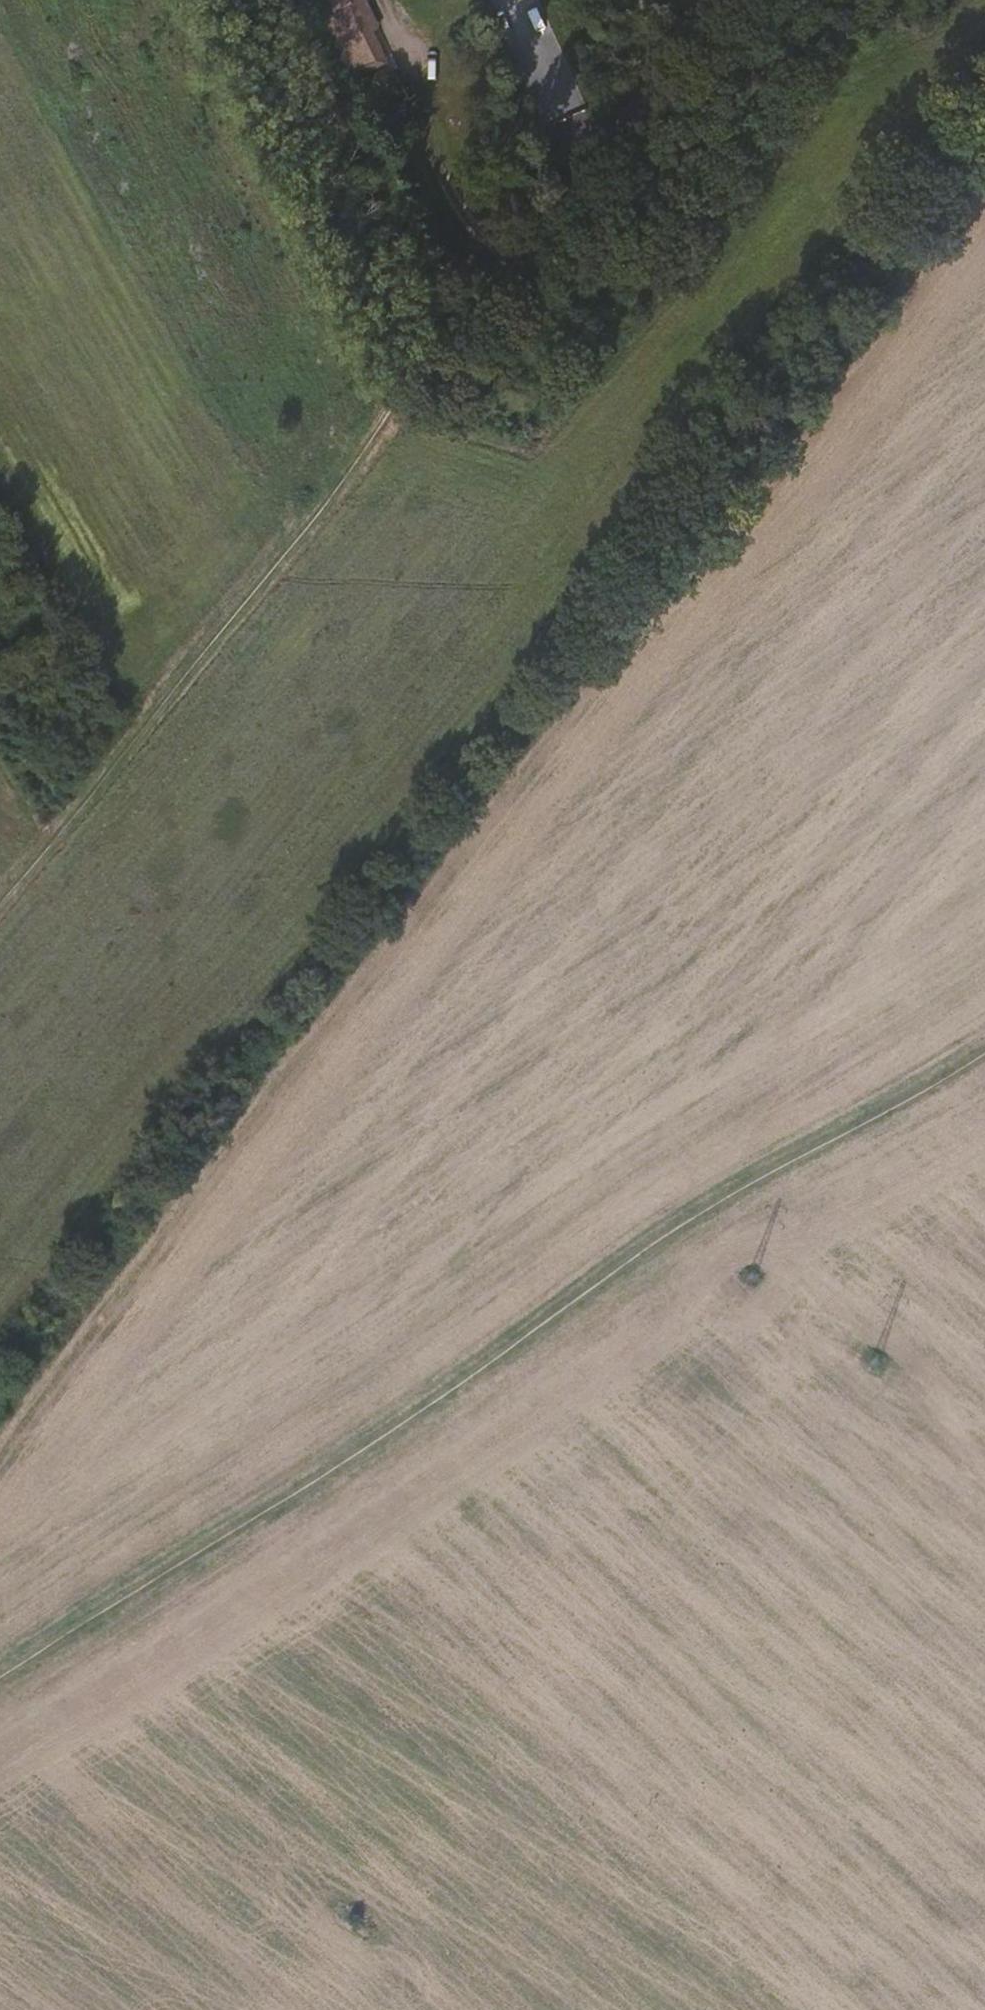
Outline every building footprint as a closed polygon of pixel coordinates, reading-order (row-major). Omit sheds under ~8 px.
[(361,10),(386,0),(357,0),(361,10)]
